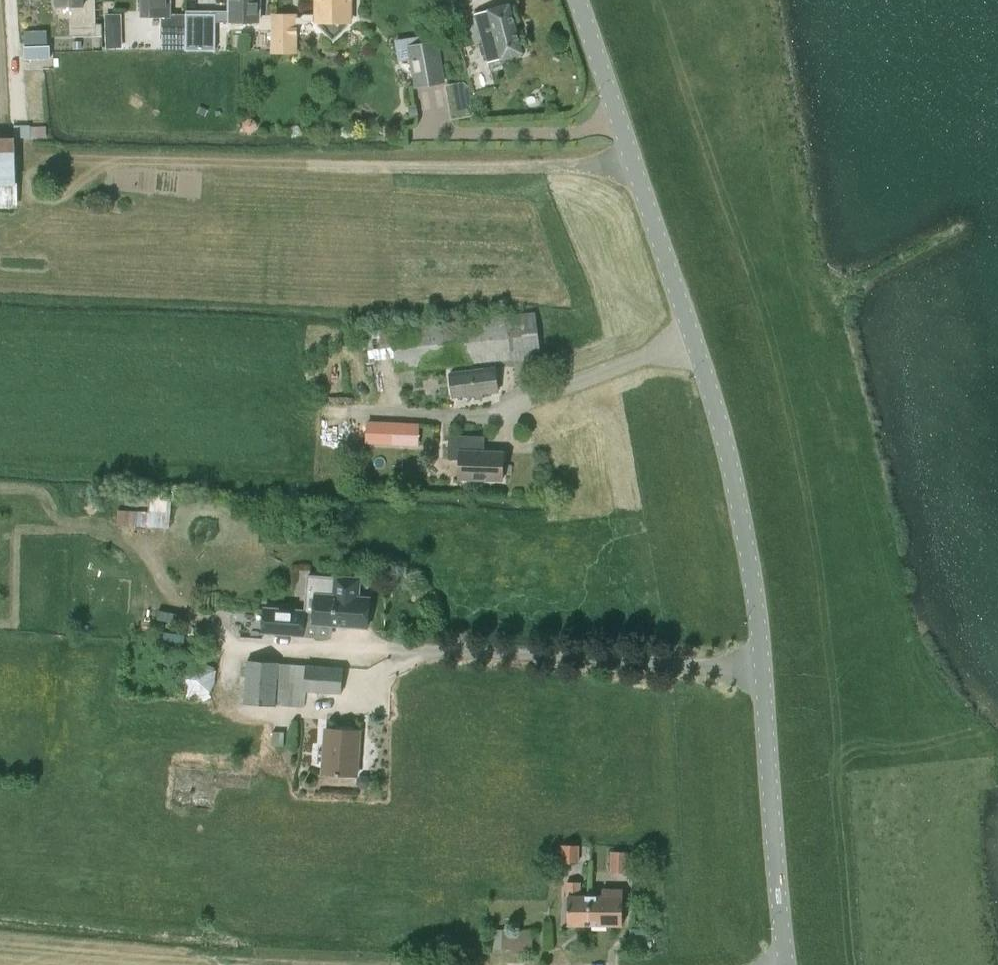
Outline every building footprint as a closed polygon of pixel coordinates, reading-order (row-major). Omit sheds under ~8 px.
[(57,8),(72,7),(73,30),(95,29),(95,0),(57,0),(57,8)] [(143,17),(162,17),(162,39),(169,39),(169,50),(185,51),(185,15),(171,15),(171,0),(143,0),(143,17)] [(259,0),(231,0),(230,18),(258,18),(259,0)] [(350,11),(347,11),(347,0),(319,0),(319,16),(310,15),(310,13),(305,13),(303,16),(272,16),(272,53),(297,53),(298,53),(298,40),(296,40),(296,25),(306,25),(310,22),(319,22),(319,26),(333,40),(347,26),(347,23),(350,23),(350,11)] [(488,63),(522,54),(509,5),(475,14),(484,45),(479,46),(482,56),(486,55),(488,63)] [(106,35),(121,34),(121,17),(105,17),(106,35)] [(437,42),(409,47),(416,87),(444,82),(437,42)] [(26,60),(50,59),(50,47),(25,48),(26,60)] [(473,116),(472,90),(463,82),(445,85),(451,120),(473,116)] [(49,135),(48,123),(16,124),(16,136),(49,135)] [(19,206),(18,136),(0,136),(0,207),(19,206)] [(396,371),(541,355),(535,314),(509,316),(509,317),(393,329),(396,371)] [(453,398),(498,392),(495,368),(450,374),(453,398)] [(392,422),(368,421),(367,443),(392,444),(392,422)] [(476,436),(448,436),(448,460),(459,460),(459,479),(502,480),(503,452),(476,451),(476,436)] [(118,511),(117,526),(170,528),(172,500),(150,499),(149,513),(118,511)] [(304,612),(304,611),(264,609),(262,633),(302,636),(303,623),(367,628),(368,616),(371,613),(372,604),(369,600),(369,598),(358,597),(359,578),(308,575),(307,594),(320,595),(319,613),(304,612)] [(217,695),(215,660),(182,661),(184,697),(217,695)] [(341,694),(343,668),(246,662),(244,704),(304,708),(305,692),(341,694)] [(318,760),(323,761),(322,774),(356,776),(360,731),(326,729),(324,751),(319,750),(318,760)] [(358,779),(358,784),(361,788),(366,788),(370,785),(370,780),(367,776),(362,776),(358,779)] [(562,846),(562,862),(578,862),(578,846),(562,846)] [(627,872),(627,853),(611,852),(611,872),(627,872)] [(567,925),(589,925),(589,896),(579,896),(580,882),(567,882),(567,897),(568,897),(567,925)] [(623,890),(602,890),(602,896),(589,896),(589,925),(622,926),(623,890)] [(490,933),(490,949),(513,949),(513,953),(533,953),(533,933),(490,933)]
